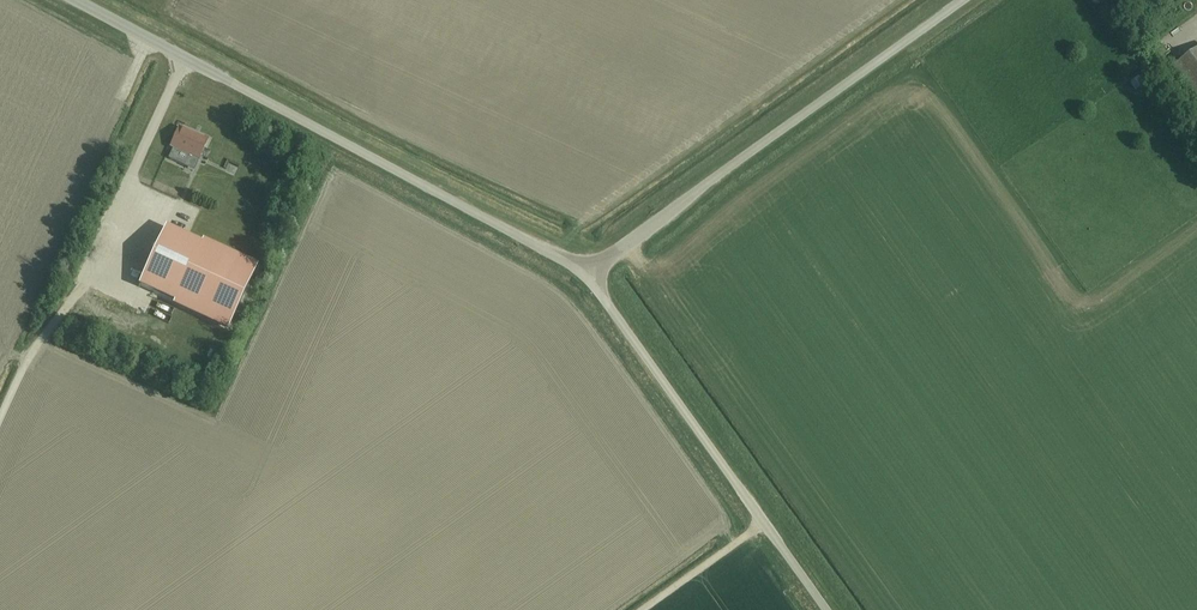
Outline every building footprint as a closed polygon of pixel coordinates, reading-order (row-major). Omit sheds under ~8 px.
[(1173,67),(1196,100),(1196,50),(1173,67)] [(168,159),(184,166),(188,157),(197,162),(208,138),(198,134),(197,136),(179,128),(170,147),(172,148),(168,159)] [(253,268),(166,227),(138,286),(226,327),(253,268)]
